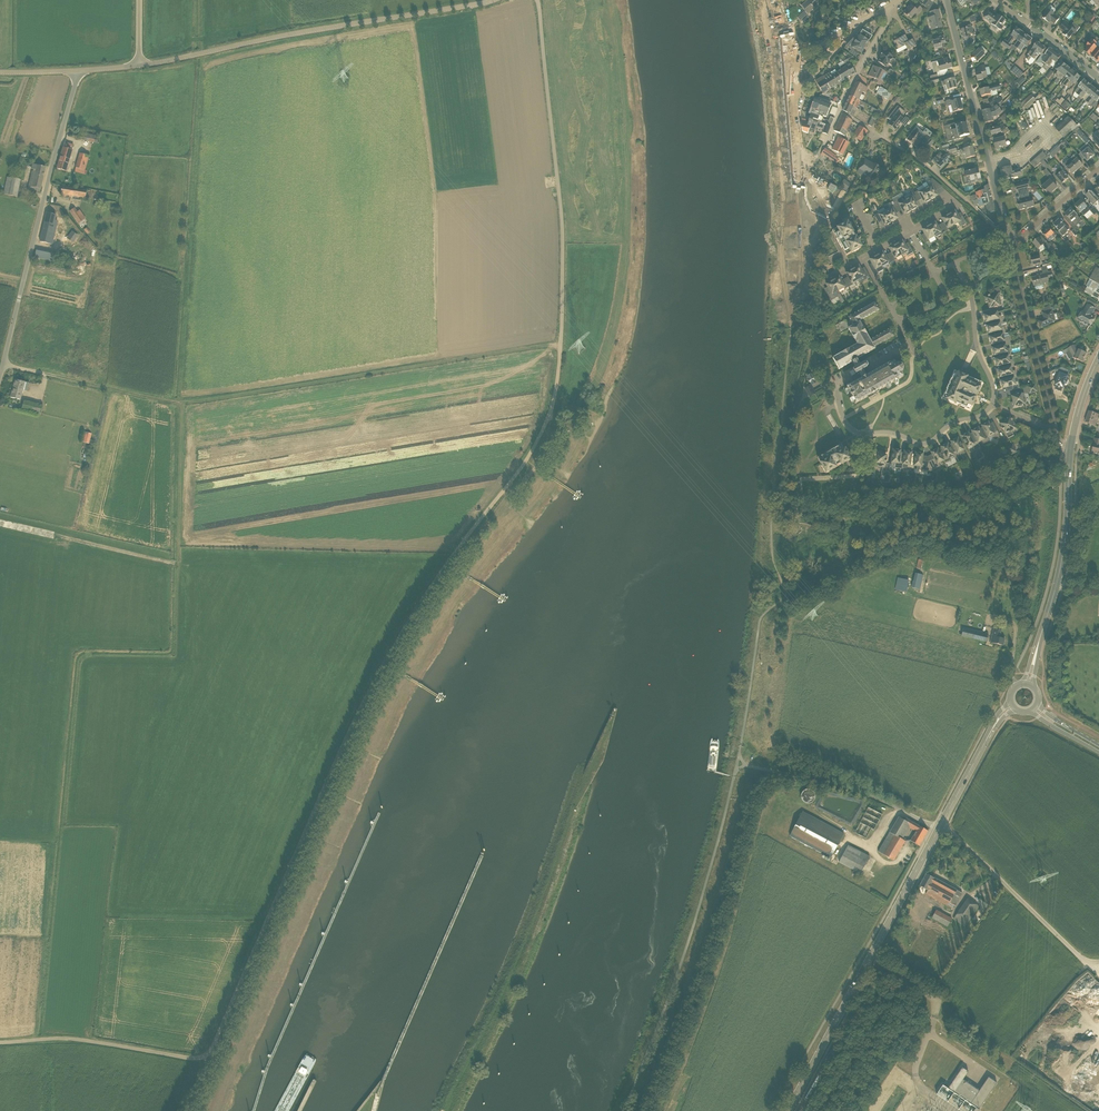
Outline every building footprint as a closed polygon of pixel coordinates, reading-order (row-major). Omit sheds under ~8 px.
[(821,2),(819,0),(800,0),(797,2),(804,10),(796,17),(800,21),(808,14),(821,2)] [(924,6),(929,10),(935,9),(933,1),(934,0),(929,0),(924,6)] [(980,0),(958,0),(962,6),(968,1),(974,9),(982,3),(980,0)] [(907,8),(903,12),(907,16),(908,15),(911,18),(915,13),(917,15),(923,8),(917,4),(917,5),(915,8),(911,5),(908,8),(907,8)] [(1048,9),(1045,13),(1046,14),(1043,18),(1049,23),(1051,21),(1055,24),(1059,19),(1054,14),(1053,13),(1056,10),(1056,9),(1052,6),(1050,6),(1048,9)] [(939,10),(929,13),(930,17),(929,18),(932,30),(941,27),(939,16),(940,16),(939,10)] [(991,22),(1000,29),(1001,30),(1004,26),(1003,25),(1006,20),(999,15),(997,18),(989,11),(984,17),(991,22)] [(1072,35),(1073,36),(1077,32),(1080,27),(1074,22),(1071,27),(1070,27),(1065,23),(1060,28),(1064,32),(1063,33),(1069,39),(1072,35)] [(972,27),(960,30),(963,39),(976,35),(975,32),(973,32),(972,27)] [(1022,32),(1017,28),(1012,36),(1008,43),(1005,40),(1002,44),(1009,50),(1012,46),(1011,45),(1016,39),(1017,40),(1022,32)] [(857,34),(846,46),(852,50),(860,55),(861,53),(869,41),(872,36),(863,30),(862,31),(861,30),(861,29),(857,34)] [(1014,46),(1018,49),(1027,36),(1022,32),(1017,40),(1018,41),(1014,46)] [(916,54),(913,48),(916,46),(913,39),(908,41),(905,35),(902,37),(893,41),(898,49),(905,45),(908,50),(905,52),(909,59),(908,59),(908,60),(908,61),(909,62),(910,62),(910,63),(911,62),(912,62),(916,54)] [(971,49),(971,45),(972,44),(975,40),(975,39),(978,39),(977,35),(976,35),(963,39),(966,50),(971,49)] [(935,49),(938,48),(939,52),(939,53),(936,53),(937,58),(940,57),(946,53),(945,50),(944,50),(943,48),(946,48),(944,43),(945,43),(944,36),(939,37),(940,39),(932,41),(935,49)] [(1018,49),(1021,51),(1025,46),(1027,47),(1032,39),(1027,36),(1018,49)] [(1092,57),(1098,48),(1098,39),(1097,37),(1095,40),(1093,39),(1086,48),(1087,49),(1085,51),(1092,57)] [(1047,48),(1038,41),(1033,48),(1040,54),(1041,55),(1047,48)] [(1033,48),(1026,58),(1033,63),(1035,59),(1036,59),(1040,54),(1033,48)] [(1049,61),(1056,52),(1050,48),(1045,55),(1047,56),(1041,63),(1045,65),(1049,61)] [(986,55),(980,49),(974,55),(971,55),(973,63),(978,62),(986,55)] [(878,62),(883,65),(886,67),(889,64),(891,65),(893,65),(896,62),(895,60),(893,58),(894,57),(885,51),(885,52),(883,51),(880,55),(882,57),(881,58),(880,58),(878,62)] [(1057,63),(1062,56),(1056,52),(1049,61),(1045,65),(1040,71),(1041,73),(1043,75),(1046,71),(1053,63),(1052,62),(1053,60),(1057,63)] [(931,63),(934,73),(929,74),(930,79),(938,77),(936,72),(952,68),(949,58),(937,61),(938,62),(931,63)] [(851,76),(855,73),(856,73),(847,59),(843,62),(851,76)] [(837,72),(842,81),(851,76),(843,62),(838,65),(841,70),(837,72)] [(1067,66),(1062,62),(1056,69),(1058,71),(1054,75),(1058,78),(1067,66)] [(985,65),(980,66),(980,68),(977,69),(978,72),(976,73),(978,81),(984,79),(988,77),(985,65)] [(874,81),(882,86),(888,74),(890,75),(890,74),(874,66),(868,76),(875,79),(874,81)] [(1058,78),(1060,80),(1064,76),(1066,77),(1072,70),(1067,66),(1058,78)] [(1019,78),(1024,73),(1019,69),(1014,74),(1019,78)] [(1054,72),(1051,70),(1046,77),(1049,79),(1054,72)] [(1072,70),(1066,77),(1067,78),(1064,83),(1063,85),(1065,87),(1067,85),(1076,73),(1072,70)] [(837,72),(832,75),(830,72),(825,75),(823,72),(821,73),(823,76),(831,89),(842,81),(837,72)] [(1075,85),(1081,77),(1076,73),(1067,85),(1070,87),(1073,83),(1075,85)] [(823,93),(831,89),(823,76),(816,81),(823,93)] [(931,85),(939,82),(938,77),(930,79),(929,79),(931,85)] [(954,89),(957,88),(955,78),(941,81),(943,86),(944,86),(946,94),(954,92),(954,89)] [(1089,84),(1084,80),(1075,92),(1073,95),(1077,99),(1089,84)] [(867,87),(856,81),(849,95),(858,100),(863,90),(865,91),(867,87)] [(1079,102),(1082,98),(1084,99),(1094,88),(1089,84),(1077,99),(1076,100),(1079,102)] [(980,90),(982,97),(991,94),(991,92),(997,91),(1001,90),(1000,85),(980,90)] [(877,94),(888,100),(889,99),(891,100),(894,95),(892,94),(892,93),(881,87),(877,94)] [(1084,99),(1084,100),(1089,103),(1098,91),(1094,88),(1084,99)] [(1095,100),(1097,102),(1098,100),(1098,92),(1098,91),(1089,103),(1091,105),(1095,100)] [(1022,108),(1024,111),(1041,96),(1038,94),(1034,97),(1032,94),(1019,106),(1022,108)] [(856,108),(858,106),(859,103),(860,104),(860,105),(864,106),(865,103),(860,100),(858,100),(849,95),(846,103),(856,108)] [(998,95),(993,99),(989,103),(993,108),(982,111),(984,118),(993,115),(992,114),(995,113),(1003,106),(1001,104),(1002,104),(1001,103),(1003,101),(998,95)] [(819,106),(821,101),(815,98),(814,101),(809,113),(811,114),(819,117),(820,115),(820,114),(817,113),(820,106),(819,106)] [(937,105),(944,103),(943,98),(931,101),(934,110),(936,109),(938,106),(937,105)] [(950,113),(954,112),(963,110),(960,98),(951,101),(951,99),(946,100),(946,102),(946,105),(948,106),(950,113)] [(827,114),(831,105),(821,101),(819,106),(820,106),(817,113),(820,114),(821,112),(824,113),(823,116),(826,117),(827,114)] [(1039,109),(1036,110),(1037,113),(1040,112),(1041,116),(1044,115),(1039,101),(1036,102),(1039,109)] [(1067,110),(1071,105),(1069,103),(1066,101),(1062,106),(1067,110)] [(843,110),(850,115),(853,116),(856,108),(846,103),(843,110)] [(889,124),(895,130),(901,123),(904,119),(899,116),(903,110),(898,105),(888,118),(891,121),(889,124)] [(1007,109),(1004,106),(1003,106),(995,113),(992,114),(993,115),(984,118),(985,124),(993,122),(994,120),(993,117),(997,116),(1007,109)] [(1076,116),(1073,113),(1069,110),(1067,112),(1071,115),(1074,118),(1076,116)] [(818,120),(819,117),(811,114),(810,117),(808,117),(808,119),(807,119),(802,118),(801,121),(807,123),(807,124),(808,124),(807,126),(811,127),(814,119),(818,120)] [(838,123),(836,126),(834,131),(845,136),(850,125),(852,121),(852,120),(842,114),(838,123)] [(1069,117),(1060,125),(1056,128),(1064,137),(1065,137),(1066,138),(1071,133),(1078,127),(1079,127),(1081,125),(1079,123),(1077,125),(1069,117)] [(811,127),(809,131),(814,132),(816,129),(816,126),(824,129),(823,133),(827,134),(830,126),(831,126),(833,122),(829,121),(827,125),(821,122),(822,122),(818,120),(814,119),(811,127)] [(801,124),(802,131),(808,133),(809,131),(811,127),(807,126),(808,124),(807,124),(807,123),(801,121),(801,124)] [(961,137),(969,134),(966,123),(962,124),(962,122),(944,126),(948,141),(961,138),(961,137)] [(999,127),(991,129),(993,134),(993,136),(998,135),(997,133),(1001,132),(1001,131),(1003,130),(1005,129),(1003,124),(999,125),(999,127)] [(868,131),(860,125),(853,135),(861,141),(868,131)] [(1004,135),(1010,131),(1007,127),(1002,132),(1004,135)] [(1087,143),(1090,140),(1080,129),(1077,132),(1087,143)] [(917,146),(918,145),(922,148),(926,144),(931,137),(926,134),(923,132),(921,136),(914,131),(907,139),(914,145),(914,144),(917,146)] [(88,141),(97,142),(98,136),(83,134),(82,137),(89,138),(88,141)] [(1005,137),(994,140),(997,150),(1001,148),(1001,147),(1007,145),(1005,137)] [(839,138),(832,150),(842,155),(848,143),(839,138)] [(1063,143),(1069,150),(1072,147),(1065,141),(1063,143)] [(73,145),(70,144),(65,142),(57,169),(66,172),(73,145)] [(956,149),(955,146),(948,147),(948,148),(947,148),(943,149),(950,158),(953,157),(952,153),(958,151),(958,149),(956,149)] [(961,155),(962,155),(963,159),(975,156),(972,146),(960,150),(961,155)] [(836,156),(825,148),(822,153),(832,160),(836,156)] [(1092,152),(1089,148),(1082,154),(1088,161),(1095,155),(1092,152)] [(1048,157),(1043,152),(1031,163),(1035,168),(1041,163),(1044,160),(1048,157)] [(949,164),(953,161),(946,153),(940,159),(937,156),(933,159),(936,162),(936,163),(941,168),(947,162),(949,164)] [(84,174),(89,156),(80,154),(75,172),(84,174)] [(926,155),(923,158),(929,164),(932,161),(926,155)] [(1080,161),(1081,161),(1075,155),(1069,160),(1070,160),(1078,169),(1083,165),(1080,161)] [(856,171),(866,177),(867,175),(873,178),(880,167),(873,162),(873,163),(865,158),(856,171)] [(1063,165),(1069,171),(1070,171),(1073,174),(1078,169),(1070,160),(1066,164),(1066,163),(1063,165)] [(40,192),(45,167),(37,165),(32,164),(31,169),(36,170),(35,172),(32,171),(27,189),(40,192)] [(1001,169),(1004,180),(1014,177),(1022,175),(1020,169),(1015,171),(1014,169),(1012,170),(1011,166),(1001,169)] [(1061,166),(1054,173),(1063,183),(1069,178),(1063,171),(1065,170),(1061,166)] [(977,174),(975,169),(965,172),(966,177),(969,176),(971,184),(976,183),(976,182),(981,181),(979,174),(977,174)] [(1043,172),(1049,178),(1052,175),(1047,169),(1043,172)] [(17,197),(21,180),(10,178),(7,195),(17,197)] [(935,196),(937,195),(932,187),(938,183),(932,179),(926,182),(929,187),(925,189),(931,199),(932,198),(932,199),(935,197),(935,196)] [(851,184),(844,180),(841,185),(847,190),(851,184)] [(1042,187),(1049,195),(1058,188),(1051,180),(1042,187)] [(1033,199),(1030,200),(1027,188),(1030,187),(1028,182),(1015,185),(1016,191),(1019,190),(1021,202),(1017,203),(1019,210),(1035,206),(1033,199)] [(977,200),(983,198),(984,198),(983,195),(991,192),(989,184),(984,187),(985,189),(982,190),(976,193),(976,194),(970,196),(971,201),(973,200),(977,200)] [(86,190),(61,186),(60,195),(85,198),(86,190)] [(920,194),(924,202),(927,201),(927,202),(930,200),(930,199),(931,199),(925,189),(919,192),(918,191),(914,193),(916,196),(920,194)] [(915,208),(917,206),(913,198),(916,196),(914,193),(913,190),(908,192),(911,197),(905,200),(911,210),(912,210),(916,208),(915,208)] [(1095,204),(1098,201),(1098,203),(1098,194),(1097,196),(1092,190),(1090,192),(1090,191),(1089,192),(1089,193),(1086,195),(1092,201),(1091,202),(1093,205),(1094,204),(1095,204)] [(995,211),(993,202),(991,192),(983,195),(984,198),(983,198),(977,200),(978,204),(978,205),(986,205),(988,213),(995,211)] [(905,200),(902,202),(899,198),(893,201),(896,207),(900,205),(905,214),(907,212),(907,213),(911,211),(910,210),(911,210),(905,200)] [(1081,200),(1075,205),(1084,216),(1090,210),(1095,215),(1098,213),(1093,207),(1090,210),(1087,206),(1081,200)] [(893,209),(896,207),(893,201),(887,205),(889,208),(885,210),(886,211),(891,221),(892,221),(892,222),(896,220),(896,219),(898,218),(893,209)] [(83,220),(77,212),(74,208),(69,211),(78,223),(83,220)] [(1065,214),(1066,215),(1064,217),(1074,229),(1076,231),(1078,229),(1082,226),(1079,223),(1082,220),(1072,208),(1065,214)] [(882,219),(885,225),(887,224),(888,224),(891,222),(891,221),(886,211),(879,215),(879,213),(875,215),(878,221),(882,219)] [(954,224),(955,224),(958,222),(960,227),(967,223),(963,217),(959,219),(955,211),(952,212),(952,211),(949,213),(949,214),(948,214),(954,224)] [(59,223),(58,223),(59,217),(47,214),(42,236),(40,242),(55,245),(56,240),(59,223)] [(944,217),(942,218),(947,227),(943,229),(945,232),(949,230),(948,228),(954,224),(948,214),(948,215),(947,214),(944,216),(944,217)] [(1059,219),(1054,224),(1059,231),(1063,236),(1068,232),(1067,231),(1069,229),(1068,228),(1063,222),(1062,223),(1059,219)] [(940,231),(935,222),(933,223),(932,223),(929,225),(929,226),(934,236),(935,237),(945,232),(943,229),(940,231)] [(858,249),(861,247),(847,223),(845,224),(844,224),(840,226),(840,227),(833,231),(835,235),(834,235),(844,252),(847,256),(854,251),(854,252),(859,250),(858,249)] [(924,228),(922,229),(927,238),(923,240),(925,243),(929,241),(928,239),(934,236),(929,226),(928,226),(927,225),(924,227),(924,228)] [(1050,241),(1055,237),(1054,237),(1057,234),(1054,231),(1053,232),(1049,228),(1043,234),(1047,238),(1050,241)] [(1044,243),(1039,237),(1033,243),(1038,248),(1037,252),(1041,253),(1046,249),(1047,249),(1048,249),(1051,253),(1054,250),(1049,244),(1047,241),(1044,243)] [(908,257),(914,253),(911,247),(907,249),(902,241),(900,242),(900,241),(896,243),(897,244),(896,244),(902,254),(901,254),(902,256),(906,254),(908,257)] [(892,247),(890,248),(893,254),(889,256),(893,262),(896,259),(895,258),(901,254),(902,254),(896,244),(895,245),(895,244),(891,246),(892,247)] [(55,261),(57,253),(45,251),(44,259),(55,261)] [(886,258),(882,252),(880,253),(877,255),(876,256),(882,266),(888,262),(889,264),(893,262),(889,256),(886,258)] [(1040,256),(1040,253),(1041,253),(1037,252),(1036,256),(1031,258),(1033,265),(1042,263),(1040,256)] [(872,258),(870,259),(875,268),(871,270),(874,276),(878,274),(876,269),(882,266),(876,256),(875,256),(875,255),(872,257),(872,258)] [(1052,268),(1052,265),(1051,265),(1044,267),(1042,268),(1043,273),(1039,274),(1039,276),(1032,277),(1034,285),(1035,285),(1036,290),(1044,288),(1043,283),(1049,282),(1048,279),(1053,277),(1052,272),(1049,272),(1048,269),(1052,268)] [(869,275),(867,272),(863,274),(859,266),(856,267),(856,266),(853,268),(853,269),(852,269),(858,279),(864,276),(865,277),(869,275)] [(1097,268),(1090,279),(1093,281),(1098,284),(1098,269),(1097,268)] [(848,272),(846,273),(849,279),(846,281),(847,283),(849,286),(849,287),(851,289),(857,286),(855,283),(859,281),(858,279),(852,269),(852,270),(851,269),(848,271),(848,272)] [(844,285),(839,277),(837,278),(836,277),(833,279),(833,280),(838,290),(844,287),(845,289),(849,287),(849,286),(847,283),(844,285)] [(826,284),(831,293),(832,294),(838,290),(833,280),(832,281),(831,280),(828,282),(828,283),(826,284)] [(1098,300),(1098,284),(1093,281),(1089,288),(1088,287),(1085,292),(1098,300)] [(1000,293),(994,294),(984,297),(986,303),(988,302),(989,308),(993,307),(993,308),(997,307),(997,306),(1001,305),(998,294),(1000,293)] [(854,326),(849,329),(858,344),(833,359),(839,369),(852,362),(857,360),(856,359),(875,349),(875,348),(874,347),(894,336),(890,329),(871,339),(869,339),(860,322),(860,320),(879,309),(875,302),(849,317),(850,320),(854,326)] [(1078,320),(1090,327),(1095,318),(1091,315),(1095,308),(1088,304),(1084,311),(1083,311),(1078,320)] [(1041,327),(1047,325),(1059,319),(1058,313),(1054,314),(1053,309),(1051,310),(1050,306),(1043,308),(1044,312),(1043,312),(1044,318),(1038,321),(1041,327)] [(985,320),(986,322),(995,320),(996,323),(1000,323),(1003,322),(1001,315),(998,316),(997,312),(984,315),(984,316),(985,320)] [(1002,334),(1003,334),(1006,333),(1004,326),(1001,327),(1000,323),(996,323),(987,326),(987,327),(986,327),(987,331),(988,331),(989,333),(998,331),(999,334),(1002,334)] [(1005,345),(1011,344),(1009,337),(1004,338),(1003,334),(1002,334),(999,334),(990,337),(990,338),(989,338),(990,342),(991,342),(991,344),(1001,342),(1002,345),(1005,345)] [(1006,349),(1005,345),(1002,345),(992,348),(993,349),(992,349),(993,353),(994,353),(994,355),(1002,353),(1002,357),(1008,356),(1011,355),(1010,348),(1006,349)] [(1074,358),(1083,362),(1087,353),(1078,349),(1076,353),(1074,350),(1076,350),(1075,348),(1074,345),(1069,348),(1074,358)] [(1009,360),(1008,356),(1002,357),(995,359),(995,360),(996,364),(997,366),(1003,364),(1004,368),(1011,367),(1014,366),(1012,359),(1009,360)] [(903,376),(901,373),(896,376),(891,368),(897,364),(896,364),(895,361),(894,361),(889,364),(889,363),(888,364),(885,366),(885,365),(884,366),(885,366),(881,368),(878,370),(877,370),(877,371),(874,372),(873,372),(873,373),(870,374),(869,374),(870,375),(866,377),(866,376),(863,371),(863,370),(857,374),(858,375),(860,374),(860,375),(859,376),(860,377),(861,377),(862,378),(862,379),(859,381),(859,380),(858,381),(855,383),(855,382),(854,383),(855,383),(851,385),(851,384),(850,385),(851,385),(848,387),(847,387),(847,388),(846,388),(847,389),(847,388),(847,389),(855,402),(855,403),(856,403),(856,404),(857,403),(856,403),(859,401),(859,402),(860,401),(863,399),(863,400),(864,399),(864,398),(867,397),(868,397),(868,396),(871,395),(875,393),(875,392),(878,390),(878,391),(879,390),(882,388),(882,389),(883,388),(886,386),(886,387),(887,386),(886,386),(889,384),(890,385),(890,384),(893,382),(894,382),(897,380),(898,380),(898,379),(903,377),(903,376),(903,375),(903,376)] [(857,374),(863,370),(866,368),(867,369),(867,368),(868,366),(869,365),(868,363),(867,364),(867,363),(866,363),(864,363),(863,363),(864,364),(860,366),(854,369),(853,370),(856,375),(857,374)] [(896,376),(901,373),(902,372),(902,373),(903,372),(902,372),(903,369),(904,369),(904,368),(903,368),(901,365),(902,365),(901,364),(901,365),(898,364),(898,363),(897,363),(897,364),(891,368),(896,376)] [(1012,371),(1011,367),(1004,368),(998,370),(998,371),(999,375),(1000,377),(1007,375),(1008,379),(1014,378),(1017,377),(1015,370),(1012,371)] [(1068,376),(1067,375),(1069,370),(1062,367),(1055,371),(1060,373),(1056,385),(1055,389),(1062,392),(1063,388),(1064,388),(1065,384),(1067,385),(1069,380),(1067,380),(1068,376)] [(977,381),(977,380),(973,378),(973,379),(966,376),(966,375),(960,373),(955,371),(952,379),(951,379),(949,383),(950,384),(949,385),(948,385),(946,389),(947,390),(943,398),(948,400),(954,403),(954,402),(970,410),(974,403),(979,391),(982,383),(977,381)] [(816,383),(811,374),(808,376),(809,378),(808,380),(808,381),(809,382),(811,382),(812,385),(816,383)] [(1002,388),(1003,388),(1012,386),(1013,390),(1020,388),(1018,381),(1015,382),(1014,378),(1008,379),(1001,381),(1001,382),(1000,382),(1001,386),(1002,386),(1002,388)] [(24,382),(15,380),(11,397),(20,400),(24,382)] [(1035,384),(1027,386),(1029,393),(1037,391),(1035,384)] [(1016,395),(1012,396),(1013,402),(1011,402),(1013,408),(1028,404),(1026,405),(1023,393),(1020,394),(1019,393),(1015,394),(1016,395)] [(24,400),(22,410),(40,414),(43,405),(24,400)] [(1090,411),(1086,422),(1096,426),(1098,418),(1098,414),(1090,411)] [(1004,431),(1006,434),(1008,438),(1014,435),(1012,431),(1016,429),(1017,431),(1018,430),(1010,416),(1005,419),(1006,421),(1000,423),(1002,427),(1001,427),(1003,431),(1004,431)] [(988,422),(986,423),(982,425),(983,425),(982,426),(986,434),(988,437),(992,435),(993,438),(1000,435),(995,427),(992,429),(988,422)] [(978,427),(976,428),(972,430),(972,431),(975,437),(978,443),(978,442),(982,441),(983,443),(990,440),(988,437),(986,434),(983,436),(978,427)] [(89,443),(92,433),(85,431),(83,442),(89,443)] [(968,433),(966,434),(966,433),(962,435),(962,436),(961,436),(968,448),(972,446),(974,451),(981,447),(978,442),(978,443),(975,437),(972,439),(968,433)] [(953,440),(951,442),(956,450),(952,452),(954,455),(953,455),(955,458),(965,453),(958,438),(957,439),(956,438),(953,440)] [(943,446),(941,447),(944,453),(941,455),(944,460),(943,461),(945,464),(951,460),(950,457),(953,455),(954,455),(952,452),(948,443),(947,444),(946,443),(943,445),(943,446)] [(838,446),(835,447),(835,448),(830,451),(838,466),(851,459),(849,456),(850,456),(847,451),(846,452),(842,444),(839,446),(838,446)] [(1010,455),(1016,452),(1013,445),(1006,448),(1010,455)] [(902,469),(903,464),(903,459),(900,459),(901,450),(898,450),(898,449),(894,449),(893,449),(891,462),(896,463),(895,468),(902,469)] [(933,451),(931,452),(935,459),(929,463),(930,471),(940,466),(939,463),(943,461),(944,460),(941,455),(938,449),(937,449),(936,449),(933,450),(933,451)] [(903,464),(907,465),(907,468),(914,469),(914,466),(915,460),(911,459),(912,452),(909,451),(910,451),(906,450),(906,451),(904,451),(903,459),(903,464)] [(826,473),(838,466),(830,451),(824,454),(821,456),(818,458),(822,466),(821,466),(824,471),(825,470),(826,473)] [(872,468),(873,468),(873,466),(885,467),(885,463),(886,463),(887,459),(886,459),(886,455),(880,454),(881,452),(875,452),(872,468)] [(923,453),(921,453),(917,452),(916,452),(915,460),(914,466),(919,466),(919,470),(930,471),(929,463),(922,462),(923,453)] [(915,573),(911,587),(918,589),(921,574),(915,573)] [(908,587),(909,580),(901,578),(900,584),(899,590),(904,591),(904,586),(908,587)] [(963,629),(961,636),(986,641),(988,635),(963,629)] [(993,633),(990,643),(1003,646),(1003,644),(1004,644),(1005,642),(1004,642),(1005,639),(1000,638),(1001,630),(996,629),(995,634),(993,633)] [(874,829),(882,814),(869,807),(864,818),(869,821),(867,826),(874,829)] [(803,811),(790,836),(831,858),(844,833),(803,811)] [(893,860),(905,841),(902,839),(910,828),(916,831),(917,829),(921,832),(920,833),(925,836),(928,831),(919,826),(906,818),(905,818),(904,820),(898,817),(878,852),(893,860)] [(916,831),(910,841),(919,846),(925,836),(920,833),(921,832),(917,829),(916,831)] [(870,857),(848,845),(839,863),(860,874),(870,857)] [(934,878),(926,874),(920,886),(927,890),(926,894),(954,909),(962,893),(935,878),(934,878)] [(965,926),(979,906),(968,898),(953,919),(965,926)] [(948,926),(952,917),(935,910),(932,918),(948,926)] [(955,921),(948,933),(955,937),(961,925),(955,921)] [(965,1100),(976,1108),(974,1110),(979,1110),(980,1110),(979,1110),(997,1083),(988,1077),(979,1091),(963,1080),(954,1093),(965,1100)]
